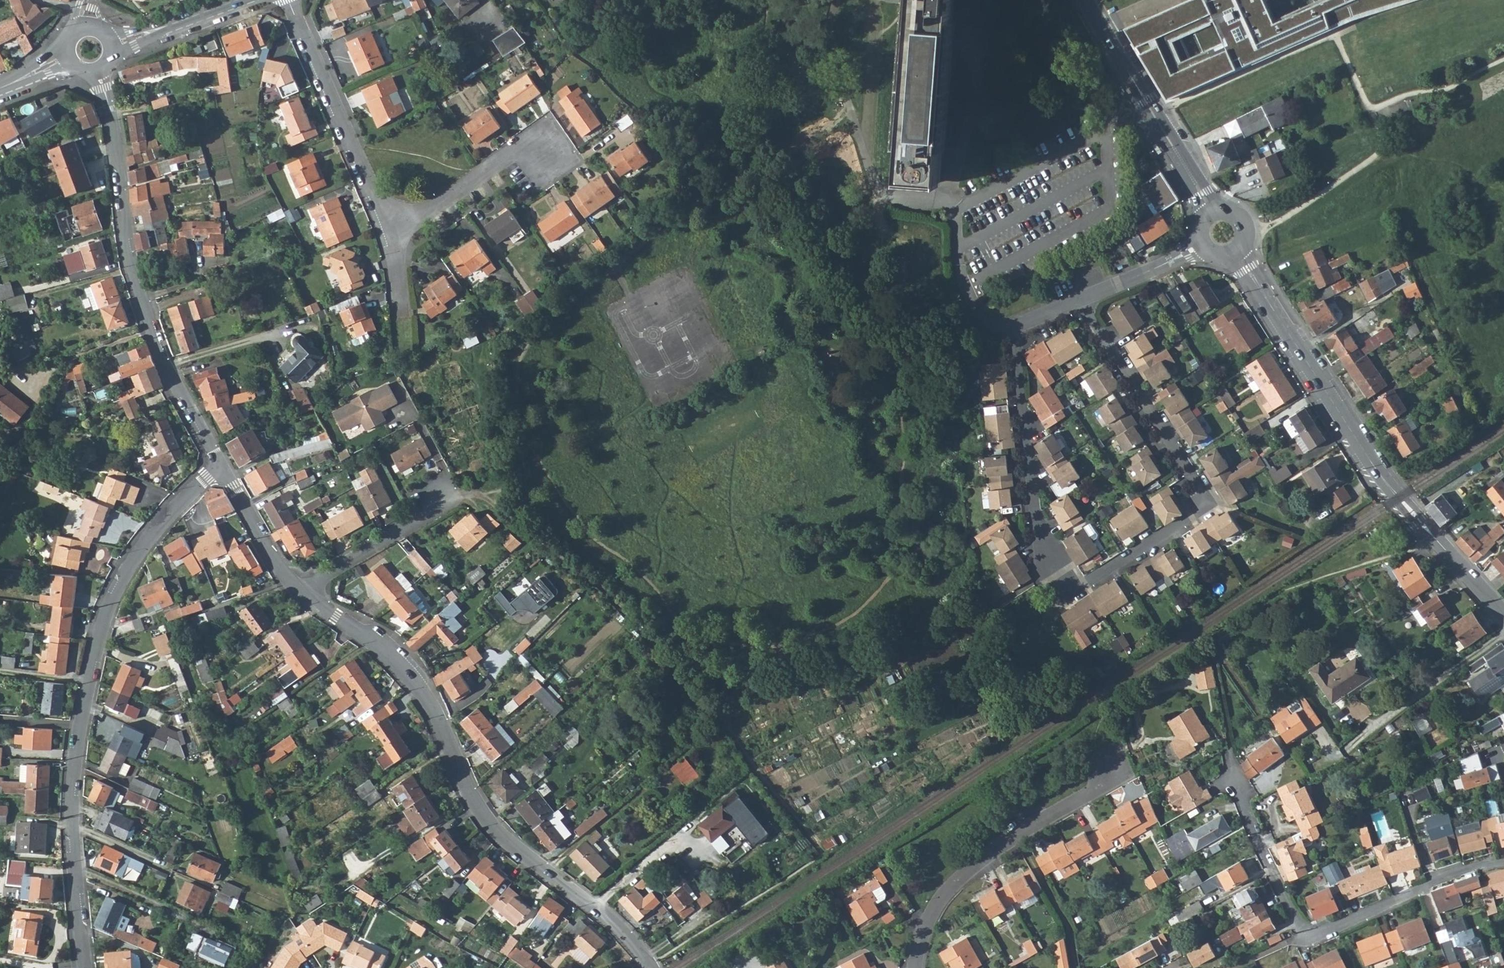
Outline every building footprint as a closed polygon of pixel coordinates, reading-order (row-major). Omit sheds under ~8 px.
[(29,11),(35,5),(32,2),(30,4),(29,0),(24,0),(13,4),(15,10),(16,13),(17,15),(18,15),(28,35),(33,30),(34,31),(41,24),(29,11)] [(325,3),(326,6),(319,8),(324,23),(331,20),(332,23),(363,11),(359,0),(334,0),(325,3)] [(416,11),(427,6),(424,0),(411,0),(416,11)] [(476,0),(445,0),(460,19),(479,4),(476,0)] [(904,145),(903,152),(903,160),(901,178),(901,182),(940,185),(941,181),(942,162),(943,155),(943,148),(947,148),(956,21),(952,20),(954,0),(910,0),(900,145),(904,145)] [(1209,5),(1207,0),(1200,0),(1137,28),(1175,91),(1243,61),(1238,48),(1256,40),(1254,35),(1252,30),(1276,19),(1267,0),(1219,0),(1209,5)] [(1354,17),(1348,0),(1313,0),(1314,2),(1276,19),(1252,30),(1254,35),(1256,40),(1238,48),(1243,61),(1245,65),(1341,23),(1354,17)] [(1354,17),(1369,12),(1366,4),(1378,0),(1348,0),(1354,17)] [(41,24),(47,19),(57,10),(48,8),(43,8),(42,10),(36,4),(35,5),(29,11),(41,24)] [(17,36),(24,49),(26,48),(28,53),(30,52),(33,48),(26,34),(24,34),(22,32),(16,18),(0,26),(0,44),(17,36)] [(265,42),(258,24),(225,37),(232,55),(265,42)] [(495,60),(525,42),(517,31),(513,26),(485,42),(495,60)] [(384,62),(370,30),(346,41),(360,73),(384,62)] [(219,47),(216,40),(207,43),(210,51),(219,47)] [(0,73),(1,72),(5,69),(9,67),(0,54),(0,73)] [(159,73),(165,72),(185,67),(228,67),(227,58),(206,57),(184,56),(138,65),(124,69),(127,81),(159,73)] [(266,58),(262,79),(276,83),(282,96),(299,90),(287,63),(266,58)] [(541,92),(528,74),(500,94),(512,112),(541,92)] [(398,88),(391,75),(361,88),(376,123),(405,109),(401,101),(405,99),(399,88),(398,88)] [(215,85),(216,94),(232,91),(231,83),(215,85)] [(582,91),(579,85),(561,98),(568,109),(566,110),(584,136),(602,124),(584,98),(583,99),(579,93),(582,91)] [(162,95),(153,98),(156,108),(165,104),(162,95)] [(310,121),(298,96),(280,104),(292,132),(284,135),(289,146),(318,134),(312,120),(310,121)] [(1293,119),(1282,96),(1236,118),(1240,125),(1243,132),(1232,139),(1213,147),(1212,145),(1206,147),(1214,164),(1216,163),(1219,170),(1237,162),(1241,161),(1234,144),(1247,135),(1270,123),(1274,129),(1293,119)] [(79,117),(84,130),(100,124),(92,103),(76,109),(79,117)] [(41,108),(44,112),(52,108),(49,104),(41,108)] [(44,112),(41,108),(24,119),(34,137),(60,122),(52,108),(44,112)] [(501,127),(489,109),(464,126),(476,143),(501,127)] [(143,113),(130,115),(136,154),(160,146),(166,144),(164,139),(158,141),(157,139),(148,142),(145,118),(147,117),(146,113),(144,114),(143,113)] [(188,142),(200,138),(198,133),(187,137),(188,142)] [(175,145),(176,146),(188,142),(187,137),(174,141),(175,145)] [(623,152),(621,150),(608,159),(620,177),(633,169),(635,172),(653,160),(640,140),(623,152)] [(76,141),(51,150),(59,171),(83,161),(76,141)] [(174,141),(166,144),(160,146),(162,150),(175,145),(174,141)] [(1160,152),(1162,151),(1156,142),(1153,145),(1158,153),(1160,152)] [(162,150),(160,146),(136,154),(128,157),(128,166),(129,166),(143,161),(146,162),(164,156),(162,150)] [(169,158),(170,162),(200,154),(203,163),(207,162),(203,147),(169,158)] [(1260,154),(1256,148),(1241,155),(1245,165),(1257,160),(1265,156),(1264,152),(1260,154)] [(288,163),(301,195),(324,185),(314,162),(317,161),(312,152),(288,163)] [(1266,182),(1285,174),(1276,152),(1265,156),(1257,160),(1266,182)] [(1145,157),(1136,163),(1143,173),(1151,167),(1145,157)] [(67,194),(92,185),(83,161),(59,171),(67,194)] [(160,175),(156,161),(131,171),(129,172),(132,184),(160,175)] [(317,161),(314,162),(324,185),(327,184),(317,161)] [(198,164),(202,179),(211,176),(207,162),(203,163),(198,164)] [(601,173),(596,177),(612,199),(622,192),(607,171),(601,175),(601,173)] [(1143,185),(1150,197),(1155,206),(1150,208),(1143,213),(1148,220),(1159,213),(1179,200),(1162,173),(1143,185)] [(161,180),(160,177),(131,188),(132,201),(132,202),(163,194),(171,189),(170,179),(161,180)] [(596,177),(584,185),(600,209),(611,201),(610,200),(612,199),(596,177)] [(578,191),(571,196),(586,218),(595,211),(596,212),(600,209),(584,185),(577,190),(578,191)] [(142,223),(168,216),(163,194),(132,202),(136,225),(142,223)] [(337,197),(311,208),(314,218),(315,218),(328,248),(353,237),(346,221),(343,222),(337,207),(339,207),(341,206),(337,197)] [(1150,197),(1145,200),(1150,208),(1155,206),(1150,197)] [(70,208),(58,211),(60,217),(58,218),(65,241),(102,229),(93,200),(74,207),(76,213),(72,214),(70,208)] [(558,205),(560,209),(539,224),(551,241),(579,222),(565,200),(558,205)] [(339,207),(337,207),(343,222),(346,221),(339,207)] [(510,208),(486,224),(498,242),(512,232),(517,240),(527,233),(510,208)] [(1170,229),(1159,213),(1148,220),(1138,226),(1141,232),(1130,240),(1135,248),(1136,250),(1170,229)] [(170,221),(168,216),(142,223),(144,231),(164,228),(169,225),(170,221)] [(221,221),(191,220),(178,222),(180,238),(176,240),(181,260),(190,258),(187,238),(195,237),(195,234),(204,233),(205,237),(199,238),(200,255),(212,254),(211,252),(220,251),(219,232),(222,232),(221,221)] [(1130,229),(1118,235),(1128,252),(1135,248),(1130,240),(1141,232),(1138,226),(1132,230),(1130,229)] [(139,256),(142,255),(161,250),(165,262),(179,260),(174,243),(168,244),(164,228),(144,231),(137,232),(133,233),(138,251),(137,251),(139,256)] [(80,247),(81,250),(65,255),(71,273),(87,268),(88,271),(109,264),(101,240),(80,247)] [(464,249),(462,246),(450,255),(463,274),(471,268),(473,271),(481,265),(487,274),(496,268),(477,240),(464,249)] [(601,240),(595,244),(602,255),(608,250),(601,240)] [(1117,245),(1111,248),(1117,257),(1123,254),(1117,245)] [(1327,263),(1320,246),(1304,253),(1311,270),(1327,263)] [(334,254),(328,256),(325,262),(337,267),(337,266),(341,267),(339,271),(341,276),(339,277),(343,288),(347,290),(362,283),(361,279),(364,277),(365,274),(362,268),(360,269),(357,261),(353,260),(352,258),(354,256),(356,253),(344,247),(342,251),(339,249),(334,251),(334,254)] [(11,264),(7,252),(0,254),(0,267),(11,264)] [(1351,260),(1348,254),(1337,259),(1340,265),(1351,260)] [(1327,263),(1311,270),(1319,288),(1336,281),(1330,269),(1336,267),(1340,265),(1337,259),(1327,263)] [(1405,266),(1403,262),(1388,269),(1391,274),(1405,266)] [(1330,269),(1336,281),(1341,278),(1336,267),(1330,269)] [(1391,274),(1388,269),(1360,283),(1369,301),(1377,297),(1373,290),(1380,286),(1382,290),(1388,286),(1389,285),(1395,282),(1391,274)] [(431,283),(424,288),(432,299),(425,304),(433,315),(440,310),(441,311),(448,306),(444,301),(457,292),(456,291),(462,287),(452,273),(447,277),(446,276),(433,286),(431,283)] [(1360,283),(1355,273),(1331,287),(1335,295),(1358,283),(1360,283)] [(431,283),(433,286),(446,276),(444,274),(431,283)] [(1200,276),(1186,285),(1196,301),(1191,304),(1198,315),(1219,301),(1206,282),(1204,283),(1200,276)] [(88,295),(89,294),(95,310),(102,308),(121,301),(112,277),(92,284),(92,285),(85,288),(88,295)] [(1191,304),(1177,283),(1167,290),(1166,288),(1156,295),(1163,307),(1174,300),(1190,326),(1200,319),(1198,315),(1191,304)] [(1416,299),(1423,296),(1416,283),(1404,288),(1408,298),(1414,295),(1416,299)] [(15,297),(11,284),(0,287),(0,302),(5,300),(15,297)] [(1380,286),(1373,290),(1377,297),(1384,292),(1382,290),(1380,286)] [(523,294),(534,310),(542,303),(531,287),(522,293),(523,294)] [(1303,310),(1325,300),(1335,295),(1331,287),(1316,295),(1317,296),(1311,300),(1309,297),(1298,303),(1303,310)] [(339,310),(359,301),(355,294),(325,307),(328,315),(339,310)] [(515,300),(526,316),(534,310),(523,294),(515,300)] [(9,308),(26,303),(24,295),(15,297),(5,300),(9,308)] [(209,295),(168,309),(184,354),(200,349),(191,322),(209,316),(208,313),(210,312),(209,308),(206,309),(204,304),(211,302),(209,295)] [(322,307),(317,300),(305,305),(309,313),(322,307)] [(359,301),(364,314),(367,313),(361,300),(359,301)] [(1119,322),(1116,324),(1125,337),(1144,324),(1128,300),(1111,311),(1116,318),(1119,322)] [(1338,322),(1325,300),(1303,310),(1318,335),(1338,322)] [(111,329),(128,322),(121,301),(102,308),(111,329)] [(365,332),(373,328),(367,313),(364,314),(359,301),(339,310),(345,323),(350,321),(356,336),(365,332)] [(1228,337),(1250,323),(1243,312),(1241,313),(1235,305),(1212,319),(1214,322),(1218,328),(1221,326),(1228,337)] [(486,320),(494,338),(499,335),(491,318),(486,320)] [(1241,355),(1244,353),(1259,343),(1259,342),(1248,326),(1251,323),(1250,323),(1228,337),(1236,348),(1241,355)] [(1251,323),(1248,326),(1259,342),(1259,343),(1263,341),(1251,323)] [(1420,333),(1416,323),(1407,329),(1412,338),(1420,333)] [(1228,337),(1221,326),(1218,328),(1214,330),(1221,341),(1228,337)] [(1364,342),(1358,346),(1348,331),(1345,326),(1324,340),(1331,350),(1334,348),(1347,368),(1368,355),(1395,336),(1388,326),(1364,342)] [(1130,357),(1137,367),(1155,356),(1152,350),(1154,348),(1149,341),(1157,336),(1152,328),(1144,334),(1143,332),(1126,344),(1129,348),(1131,352),(1134,356),(1130,357)] [(1358,346),(1364,342),(1354,328),(1348,331),(1358,346)] [(1044,342),(1057,362),(1058,364),(1081,349),(1069,329),(1062,334),(1057,337),(1055,335),(1044,342)] [(365,332),(356,336),(349,339),(351,343),(354,345),(366,340),(367,336),(365,332)] [(298,348),(282,367),(298,382),(323,354),(305,338),(303,336),(301,334),(299,333),(296,334),(294,335),(293,336),(292,339),(292,341),(293,344),(294,345),(298,348)] [(1236,348),(1228,337),(1221,341),(1229,353),(1236,348)] [(25,342),(29,351),(36,348),(32,339),(25,342)] [(1046,370),(1057,362),(1044,342),(1043,341),(1023,353),(1023,354),(1036,376),(1037,376),(1045,388),(1047,387),(1054,382),(1046,370)] [(11,348),(17,361),(31,355),(29,351),(25,342),(24,342),(11,348)] [(127,351),(131,361),(150,354),(145,343),(127,351)] [(1144,377),(1147,376),(1149,379),(1154,387),(1171,375),(1166,368),(1175,362),(1166,349),(1155,356),(1137,367),(1144,377)] [(1269,352),(1246,366),(1256,380),(1251,384),(1255,390),(1259,388),(1282,373),(1269,352)] [(125,377),(139,371),(154,365),(150,354),(131,361),(126,363),(121,366),(125,377)] [(1368,355),(1347,368),(1359,386),(1361,385),(1369,398),(1387,385),(1368,355)] [(1431,355),(1422,361),(1425,366),(1433,360),(1431,355)] [(956,359),(945,364),(949,373),(960,367),(956,359)] [(1422,361),(1410,369),(1415,376),(1427,368),(1425,366),(1422,361)] [(86,363),(79,366),(81,373),(88,371),(86,363)] [(945,364),(937,367),(942,376),(949,373),(945,364)] [(1006,384),(1004,364),(982,367),(983,375),(979,376),(982,402),(1008,399),(1006,384)] [(120,396),(123,402),(135,397),(163,385),(154,365),(139,371),(144,384),(133,389),(133,391),(120,396)] [(1106,365),(1085,379),(1085,380),(1095,394),(1099,400),(1120,387),(1106,365)] [(73,368),(78,389),(79,389),(85,388),(81,373),(79,366),(73,368)] [(1064,373),(1069,381),(1078,376),(1072,367),(1064,373)] [(201,385),(205,397),(207,411),(211,410),(236,403),(260,397),(259,393),(257,393),(255,391),(231,397),(229,392),(225,392),(218,369),(196,376),(199,386),(201,385)] [(1259,388),(1261,388),(1268,400),(1262,404),(1267,412),(1296,394),(1282,373),(1259,388)] [(1095,394),(1085,380),(1080,384),(1089,398),(1095,394)] [(0,382),(0,412),(14,424),(30,407),(0,382)] [(1167,407),(1170,411),(1170,412),(1167,414),(1173,423),(1192,411),(1187,403),(1189,401),(1179,387),(1176,382),(1160,392),(1163,397),(1162,398),(1167,407)] [(332,413),(342,431),(361,421),(366,431),(385,421),(379,411),(397,402),(387,384),(370,393),(369,391),(350,401),(351,403),(332,413)] [(1219,393),(1228,408),(1236,403),(1224,386),(1217,391),(1219,393)] [(98,387),(97,396),(107,396),(107,387),(98,387)] [(292,399),(299,398),(306,412),(315,408),(304,387),(289,391),(292,399)] [(1037,411),(1047,429),(1063,418),(1059,412),(1062,410),(1047,387),(1045,388),(1029,398),(1037,411)] [(1406,408),(1393,390),(1373,403),(1380,413),(1383,411),(1389,420),(1406,408)] [(124,404),(130,419),(142,415),(135,397),(123,402),(121,403),(122,405),(124,404)] [(1125,406),(1122,408),(1118,403),(1115,398),(1098,408),(1102,415),(1107,423),(1109,422),(1110,421),(1115,429),(1133,418),(1125,406)] [(1442,403),(1451,417),(1459,413),(1452,398),(1442,403)] [(211,410),(225,431),(245,420),(236,403),(211,410)] [(1300,432),(1315,423),(1305,407),(1289,417),(1290,417),(1300,432)] [(1033,414),(1044,431),(1047,429),(1037,411),(1033,414)] [(1181,430),(1182,430),(1184,434),(1189,441),(1189,440),(1207,430),(1197,415),(1195,416),(1192,411),(1173,423),(1179,431),(1181,430)] [(984,416),(987,442),(991,442),(992,450),(1013,448),(1011,427),(1009,413),(984,416)] [(167,440),(176,436),(167,416),(152,423),(161,445),(168,442),(167,440)] [(1300,432),(1290,417),(1284,421),(1284,425),(1293,437),(1294,436),(1300,432)] [(1404,421),(1387,430),(1404,457),(1420,447),(1414,437),(1411,432),(1417,428),(1410,417),(1404,421)] [(1141,440),(1137,432),(1134,428),(1137,425),(1133,418),(1115,429),(1118,433),(1118,434),(1115,435),(1120,443),(1125,450),(1141,440)] [(1267,431),(1261,422),(1244,433),(1250,442),(1267,431)] [(1326,439),(1315,423),(1300,432),(1294,436),(1305,452),(1326,439)] [(266,451),(253,429),(228,443),(241,465),(266,451)] [(320,439),(329,437),(325,429),(318,431),(320,439)] [(1035,446),(1039,453),(1043,457),(1040,459),(1046,469),(1064,458),(1059,451),(1062,449),(1052,434),(1035,446)] [(168,465),(185,457),(176,436),(167,440),(168,442),(161,445),(156,447),(160,455),(145,462),(149,473),(158,470),(161,476),(171,472),(168,465)] [(269,455),(272,462),(282,459),(282,458),(288,457),(318,448),(332,444),(329,437),(320,439),(269,455)] [(431,455),(421,438),(391,454),(400,472),(424,460),(423,459),(431,455)] [(1154,457),(1148,447),(1130,458),(1134,465),(1133,466),(1143,482),(1159,472),(1153,463),(1150,459),(1154,457)] [(338,454),(341,461),(351,456),(347,449),(338,454)] [(1231,465),(1221,450),(1203,461),(1208,469),(1210,473),(1207,474),(1209,478),(1214,485),(1233,473),(1232,472),(1228,467),(1231,465)] [(1269,453),(1267,450),(1259,455),(1259,457),(1261,458),(1265,456),(1269,453)] [(90,458),(84,456),(81,464),(87,467),(90,458)] [(1007,456),(987,459),(989,477),(992,477),(993,483),(1014,481),(1014,480),(1013,470),(1008,470),(1008,465),(1007,462),(1007,456)] [(1265,465),(1277,483),(1293,473),(1287,465),(1279,470),(1275,466),(1273,468),(1265,456),(1261,458),(1265,465)] [(1235,501),(1249,492),(1241,479),(1265,465),(1261,458),(1259,457),(1251,462),(1238,470),(1233,473),(1214,485),(1216,489),(1220,494),(1223,493),(1226,497),(1230,504),(1235,501)] [(1064,458),(1046,469),(1052,478),(1054,476),(1057,480),(1062,488),(1080,476),(1070,461),(1067,463),(1064,458)] [(1238,470),(1251,462),(1249,458),(1236,466),(1238,470)] [(1305,471),(1319,492),(1338,479),(1325,459),(1305,471)] [(279,480),(267,461),(245,476),(258,494),(279,480)] [(356,490),(371,518),(380,514),(377,508),(391,501),(372,465),(359,472),(366,485),(356,490)] [(115,469),(101,503),(112,507),(116,509),(121,498),(137,504),(144,489),(131,484),(132,483),(128,481),(130,475),(116,468),(115,469)] [(305,470),(294,475),(298,483),(309,477),(305,470)] [(161,476),(150,481),(160,485),(164,476),(161,476)] [(1498,476),(1482,488),(1486,492),(1501,480),(1498,476)] [(297,483),(301,490),(313,484),(310,477),(309,477),(298,483),(297,483)] [(1501,480),(1486,492),(1503,514),(1503,483),(1501,480)] [(44,487),(58,492),(61,487),(46,481),(44,487)] [(993,490),(991,491),(993,508),(1013,505),(1012,498),(1011,492),(1015,491),(1014,481),(993,483),(993,490)] [(1154,503),(1151,505),(1165,525),(1181,514),(1174,503),(1170,497),(1174,495),(1168,485),(1150,497),(1154,503)] [(1323,498),(1332,512),(1351,499),(1342,485),(1323,498)] [(211,488),(203,495),(214,519),(234,509),(224,490),(222,490),(211,488)] [(293,497),(289,490),(267,503),(273,512),(269,514),(278,530),(294,520),(283,502),(293,497)] [(1057,512),(1061,518),(1059,520),(1065,530),(1084,518),(1069,493),(1052,504),(1057,512)] [(1458,513),(1442,494),(1426,507),(1434,518),(1442,527),(1443,526),(1458,513)] [(314,508),(327,501),(323,495),(307,504),(310,510),(314,508)] [(104,527),(112,507),(101,503),(86,497),(82,507),(88,509),(80,529),(96,536),(97,536),(101,526),(104,527)] [(1138,497),(1132,501),(1133,503),(1139,512),(1145,508),(1138,497)] [(267,503),(264,504),(269,514),(273,512),(267,503)] [(1133,503),(1110,518),(1125,540),(1131,536),(1129,533),(1134,530),(1146,522),(1139,512),(1133,503)] [(363,525),(353,506),(321,522),(330,539),(336,536),(337,538),(363,525)] [(314,508),(310,510),(301,516),(304,520),(317,513),(314,508)] [(1219,517),(1216,520),(1213,517),(1207,521),(1204,523),(1216,540),(1222,536),(1223,539),(1238,530),(1228,514),(1227,512),(1224,514),(1219,517)] [(450,531),(468,552),(490,533),(490,534),(501,524),(489,514),(480,521),(473,513),(464,521),(463,519),(450,531)] [(1005,518),(977,536),(983,544),(995,535),(1006,553),(997,559),(1001,564),(1020,552),(1016,546),(1023,542),(1021,538),(1017,532),(1012,525),(1014,523),(1010,517),(1005,518)] [(297,518),(294,520),(278,530),(271,534),(275,542),(283,537),(291,551),(300,547),(306,556),(315,551),(297,518)] [(1092,522),(1085,527),(1094,540),(1099,536),(1100,534),(1092,522)] [(1196,556),(1211,547),(1209,544),(1216,540),(1204,523),(1195,529),(1197,531),(1192,534),(1185,539),(1196,556)] [(1496,540),(1503,533),(1503,529),(1499,523),(1488,533),(1495,541),(1496,540)] [(224,543),(216,524),(208,528),(209,530),(210,533),(207,534),(190,541),(198,560),(206,557),(208,560),(228,552),(224,543)] [(1077,565),(1100,550),(1094,540),(1085,527),(1065,540),(1069,546),(1073,552),(1070,554),(1077,565)] [(1472,533),(1480,542),(1487,535),(1480,527),(1472,533)] [(73,537),(91,542),(94,542),(96,536),(80,529),(76,528),(73,537)] [(1484,555),(1495,543),(1494,541),(1487,535),(1480,542),(1472,533),(1469,530),(1456,542),(1474,562),(1483,555),(1484,555)] [(511,551),(522,542),(511,533),(502,540),(511,551)] [(1496,540),(1499,543),(1503,539),(1503,533),(1496,540)] [(53,562),(79,567),(81,560),(84,560),(87,551),(89,551),(91,542),(73,537),(60,534),(53,562)] [(193,556),(183,536),(164,546),(172,561),(173,561),(176,566),(184,562),(191,576),(201,571),(193,556)] [(224,543),(228,552),(229,551),(237,546),(233,539),(224,543)] [(237,546),(229,551),(242,574),(249,569),(253,576),(262,569),(248,544),(247,545),(245,542),(237,546)] [(425,572),(433,566),(417,549),(410,555),(425,572)] [(1150,559),(1161,577),(1167,574),(1168,575),(1169,577),(1184,567),(1172,549),(1164,554),(1161,556),(1159,554),(1150,559)] [(1503,550),(1491,560),(1501,571),(1503,569),(1503,550)] [(998,566),(1014,590),(1031,579),(1027,573),(1024,568),(1027,566),(1028,565),(1020,552),(1001,564),(998,566)] [(1394,570),(1412,598),(1431,586),(1412,558),(1394,570)] [(1140,566),(1141,569),(1138,570),(1130,576),(1142,592),(1142,593),(1147,590),(1157,583),(1156,583),(1155,581),(1161,577),(1150,559),(1140,566)] [(368,577),(392,603),(406,591),(412,585),(414,583),(402,571),(396,577),(383,563),(368,577)] [(359,565),(353,568),(358,577),(364,573),(359,565)] [(474,582),(486,572),(480,565),(467,575),(474,582)] [(1363,574),(1361,569),(1346,574),(1348,579),(1363,574)] [(75,577),(53,575),(51,595),(41,594),(40,602),(50,603),(50,606),(54,606),(68,607),(72,608),(75,577)] [(161,576),(139,587),(147,605),(150,611),(157,608),(173,601),(161,576)] [(502,590),(496,596),(512,614),(518,609),(526,608),(532,610),(535,612),(558,594),(543,576),(512,601),(502,590)] [(171,580),(176,591),(182,589),(177,577),(171,580)] [(412,585),(406,591),(425,611),(428,608),(428,606),(424,601),(425,598),(412,585)] [(1104,593),(1102,590),(1092,597),(1103,615),(1109,612),(1111,614),(1127,604),(1115,587),(1108,591),(1104,593)] [(451,590),(444,596),(450,602),(457,597),(451,590)] [(392,603),(411,625),(426,612),(425,611),(406,591),(392,603)] [(1437,596),(1425,604),(1421,598),(1392,617),(1396,624),(1413,612),(1422,626),(1428,621),(1432,627),(1450,615),(1437,596)] [(1082,603),(1085,607),(1081,609),(1064,619),(1075,636),(1084,650),(1092,644),(1084,631),(1100,621),(1099,618),(1103,615),(1092,597),(1082,603)] [(256,634),(271,622),(255,601),(240,613),(256,634)] [(184,615),(203,609),(200,602),(181,608),(184,615)] [(449,603),(436,615),(444,625),(450,619),(447,615),(454,609),(449,603)] [(51,637),(69,639),(72,608),(68,607),(54,606),(52,622),(48,622),(46,633),(51,634),(51,637)] [(201,634),(199,626),(227,615),(224,606),(190,618),(197,636),(201,634)] [(168,620),(184,615),(181,608),(181,607),(166,613),(168,620)] [(1452,626),(1457,632),(1461,639),(1466,646),(1486,633),(1471,613),(1452,626)] [(415,652),(437,632),(448,646),(457,639),(452,634),(458,629),(450,619),(444,625),(436,615),(407,642),(415,652)] [(141,617),(133,620),(137,631),(146,628),(141,617)] [(272,647),(278,643),(287,655),(302,644),(303,644),(286,623),(266,638),(272,647)] [(1452,635),(1457,632),(1452,626),(1448,628),(1452,635)] [(173,647),(166,629),(154,633),(161,652),(173,647)] [(1118,638),(1124,648),(1130,644),(1123,633),(1117,638),(1118,638)] [(25,634),(24,652),(32,653),(35,635),(25,634)] [(534,639),(529,635),(517,647),(521,652),(534,639)] [(66,675),(70,639),(69,639),(51,637),(48,665),(42,665),(41,673),(66,675)] [(240,651),(250,644),(245,638),(233,648),(237,654),(240,651)] [(1118,638),(1111,642),(1118,652),(1124,648),(1118,638)] [(1459,651),(1466,646),(1461,639),(1457,641),(1460,646),(1457,648),(1459,651)] [(252,642),(250,644),(240,651),(246,660),(258,651),(252,642)] [(470,655),(473,659),(475,662),(483,656),(472,643),(465,649),(470,655)] [(1502,643),(1466,668),(1471,674),(1486,663),(1490,668),(1469,680),(1481,699),(1503,684),(1503,646),(1502,643)] [(285,686),(320,661),(314,652),(310,655),(302,644),(287,655),(286,656),(285,657),(290,664),(283,670),(285,673),(278,678),(285,686)] [(17,657),(4,656),(2,668),(15,669),(17,657)] [(1311,669),(1333,701),(1370,676),(1357,656),(1328,676),(1320,663),(1311,669)] [(169,661),(178,684),(186,681),(177,658),(169,661)] [(437,685),(443,682),(459,672),(475,662),(473,659),(468,662),(465,658),(433,678),(437,685)] [(657,663),(667,675),(674,669),(671,667),(663,658),(657,663)] [(352,660),(358,669),(360,667),(355,659),(352,660)] [(198,667),(205,684),(214,681),(211,674),(211,673),(205,660),(203,662),(204,664),(198,667)] [(345,679),(352,689),(368,678),(360,667),(358,669),(352,660),(331,675),(335,682),(332,684),(341,697),(350,690),(343,681),(345,679)] [(134,668),(125,665),(114,690),(129,697),(135,686),(140,688),(144,679),(139,676),(141,672),(147,674),(150,667),(138,662),(134,668)] [(1217,691),(1212,669),(1196,672),(1200,695),(1217,691)] [(443,682),(458,704),(473,695),(459,672),(443,682)] [(354,692),(361,702),(353,708),(355,710),(358,714),(372,704),(379,699),(373,691),(374,691),(376,689),(368,678),(352,689),(350,690),(341,697),(333,702),(340,711),(354,701),(350,695),(354,692)] [(509,713),(533,694),(542,686),(539,684),(535,679),(502,706),(509,713)] [(218,693),(222,704),(228,699),(220,680),(214,682),(218,693)] [(189,690),(186,681),(178,684),(181,693),(189,690)] [(45,683),(43,714),(62,716),(65,685),(45,683)] [(32,686),(24,685),(23,698),(31,698),(32,686)] [(533,694),(552,716),(561,709),(542,686),(533,694)] [(281,687),(269,696),(274,704),(277,703),(287,696),(281,687)] [(374,691),(373,691),(379,699),(381,698),(376,689),(374,691)] [(112,708),(118,711),(135,719),(139,710),(129,706),(128,708),(125,706),(129,697),(114,690),(106,706),(112,708)] [(238,692),(228,699),(222,704),(221,704),(226,716),(236,709),(233,705),(243,699),(238,692)] [(212,696),(216,706),(221,704),(222,704),(218,693),(212,696)] [(282,710),(292,703),(287,696),(277,703),(282,710)] [(1267,713),(1286,741),(1306,727),(1308,730),(1314,725),(1301,706),(1291,713),(1284,702),(1267,713)] [(1308,702),(1301,706),(1314,725),(1321,721),(1308,702)] [(283,712),(288,719),(298,712),(292,704),(283,712)] [(373,726),(386,744),(399,735),(407,730),(402,722),(398,725),(394,727),(392,724),(386,716),(389,714),(384,707),(361,723),(366,730),(373,726)] [(477,707),(460,721),(476,740),(493,726),(477,707)] [(1192,707),(1168,721),(1178,740),(1171,744),(1180,760),(1196,750),(1195,746),(1209,737),(1192,707)] [(1405,711),(1384,728),(1390,738),(1412,723),(1405,711)] [(1425,713),(1410,721),(1419,737),(1434,730),(1425,713)] [(1489,730),(1500,723),(1497,717),(1485,723),(1489,730)] [(493,726),(476,740),(492,760),(516,740),(499,721),(493,726)] [(339,738),(342,736),(350,731),(345,724),(334,731),(339,738)] [(121,735),(117,734),(110,749),(126,757),(135,761),(142,745),(140,744),(146,734),(125,725),(121,735)] [(177,733),(164,727),(160,732),(158,731),(155,737),(167,743),(170,737),(180,741),(177,733)] [(35,746),(41,747),(41,751),(51,752),(54,731),(27,728),(26,736),(17,736),(17,744),(25,745),(25,750),(34,751),(35,746)] [(345,741),(355,734),(351,730),(350,731),(342,736),(345,741)] [(182,731),(177,733),(180,741),(181,745),(186,743),(182,731)] [(295,742),(290,735),(278,743),(283,750),(295,742)] [(395,762),(396,762),(411,752),(399,735),(386,744),(384,745),(388,751),(377,758),(385,770),(395,762)] [(1256,771),(1283,753),(1272,736),(1245,754),(1246,756),(1255,769),(1256,771)] [(151,743),(164,749),(167,743),(155,737),(151,743)] [(164,749),(185,759),(186,758),(181,745),(180,741),(170,737),(167,743),(164,749)] [(283,750),(278,743),(271,748),(279,759),(286,754),(283,750)] [(100,770),(116,778),(117,776),(122,765),(126,757),(110,749),(100,770)] [(1499,780),(1495,765),(1482,768),(1477,752),(1459,760),(1463,774),(1460,775),(1464,789),(1483,783),(1483,784),(1499,780)] [(533,771),(548,759),(542,753),(528,765),(533,771)] [(1255,769),(1246,756),(1238,761),(1247,775),(1255,769)] [(683,758),(672,767),(688,787),(702,775),(695,767),(692,769),(683,758)] [(122,765),(117,776),(124,779),(129,768),(122,765)] [(49,789),(51,767),(23,766),(21,782),(4,781),(4,777),(0,777),(0,786),(49,789)] [(496,788),(497,787),(508,799),(520,788),(516,784),(521,779),(513,772),(510,774),(504,768),(490,782),(496,788)] [(1185,812),(1212,798),(1207,789),(1202,792),(1190,771),(1169,782),(1175,794),(1169,798),(1175,808),(1181,804),(1185,812)] [(393,787),(398,795),(404,802),(407,808),(426,795),(411,774),(393,787)] [(134,778),(129,790),(152,800),(158,789),(134,778)] [(1323,821),(1319,814),(1315,816),(1305,796),(1309,794),(1308,791),(1304,794),(1297,779),(1277,788),(1281,797),(1284,796),(1287,802),(1282,805),(1287,817),(1290,822),(1296,819),(1302,831),(1318,823),(1323,821)] [(377,789),(370,780),(356,790),(363,799),(377,789)] [(98,781),(89,799),(107,807),(113,810),(120,793),(111,789),(112,788),(98,781)] [(554,812),(542,797),(552,789),(546,782),(536,790),(535,789),(515,806),(534,828),(551,815),(552,814),(554,812)] [(48,814),(49,789),(0,786),(0,793),(28,796),(27,812),(48,814)] [(367,807),(381,797),(377,789),(363,799),(367,807)] [(125,798),(155,812),(159,804),(152,800),(129,790),(125,798)] [(1424,790),(1412,794),(1416,803),(1427,799),(1424,790)] [(1315,816),(1319,814),(1309,794),(1305,796),(1315,816)] [(398,795),(391,799),(397,807),(404,802),(398,795)] [(418,829),(439,816),(426,795),(407,808),(405,810),(410,817),(406,821),(412,831),(417,827),(418,829)] [(1130,802),(1116,811),(1118,815),(1127,831),(1131,838),(1146,829),(1145,827),(1141,820),(1147,817),(1145,815),(1153,810),(1148,797),(1138,803),(1137,801),(1132,804),(1130,802)] [(577,803),(572,798),(554,812),(552,814),(556,819),(563,813),(564,815),(567,812),(565,810),(570,805),(571,807),(577,803)] [(700,824),(713,841),(736,821),(723,805),(700,824)] [(8,815),(9,807),(0,807),(0,815),(8,815)] [(107,807),(98,827),(115,835),(124,815),(113,810),(107,807)] [(607,815),(602,809),(575,831),(579,837),(607,815)] [(1157,820),(1153,810),(1145,815),(1147,817),(1141,820),(1145,827),(1157,820)] [(1447,811),(1425,819),(1431,840),(1426,842),(1429,848),(1433,861),(1459,852),(1450,820),(1447,811)] [(7,825),(8,815),(0,815),(0,824),(7,825)] [(534,828),(550,849),(563,839),(560,835),(565,831),(551,815),(534,828)] [(1101,831),(1095,834),(1105,852),(1114,846),(1112,842),(1119,838),(1124,848),(1133,842),(1131,838),(1127,831),(1118,815),(1098,826),(1101,831)] [(1187,834),(1184,830),(1173,836),(1176,842),(1168,847),(1177,861),(1230,829),(1222,815),(1187,834)] [(1498,824),(1496,816),(1489,818),(1491,832),(1498,831),(1503,845),(1503,823),(1498,824)] [(1454,829),(1461,853),(1487,846),(1485,841),(1493,839),(1491,832),(1489,818),(1454,829)] [(17,854),(46,855),(47,826),(18,825),(17,854)] [(276,828),(282,846),(291,843),(285,825),(276,828)] [(1315,827),(1276,845),(1287,872),(1291,881),(1306,874),(1303,866),(1307,864),(1302,852),(1306,851),(1305,849),(1313,845),(1315,840),(1317,839),(1318,834),(1315,827)] [(1359,836),(1364,850),(1373,846),(1367,827),(1360,829),(1362,835),(1359,836)] [(438,834),(435,829),(422,837),(427,843),(431,840),(438,834)] [(438,834),(431,840),(444,856),(458,845),(445,829),(438,834)] [(585,840),(570,854),(592,878),(607,865),(596,853),(601,848),(595,842),(601,836),(597,831),(585,840)] [(1089,861),(1105,852),(1095,834),(1087,838),(1085,834),(1066,845),(1075,861),(1076,862),(1086,856),(1089,861)] [(408,847),(417,861),(431,851),(427,843),(422,837),(408,847)] [(183,841),(175,838),(165,860),(173,864),(183,841)] [(1064,841),(1048,850),(1049,853),(1043,856),(1037,860),(1046,876),(1052,872),(1058,869),(1059,870),(1075,861),(1066,845),(1064,841)] [(1373,846),(1376,854),(1388,850),(1385,842),(1373,846)] [(1381,865),(1385,877),(1421,865),(1414,844),(1389,853),(1388,850),(1376,854),(1381,865)] [(444,856),(455,871),(470,860),(458,845),(444,856)] [(107,847),(98,867),(115,875),(116,874),(119,867),(124,855),(107,847)] [(284,852),(297,883),(303,879),(290,848),(284,852)] [(682,851),(676,856),(688,871),(694,867),(682,851)] [(196,853),(188,871),(212,882),(221,864),(196,853)] [(468,876),(483,889),(480,893),(487,900),(508,875),(495,864),(496,862),(486,854),(468,875),(468,876)] [(438,861),(450,875),(455,871),(444,856),(438,861)] [(126,861),(143,869),(146,864),(128,857),(126,861)] [(24,888),(23,901),(51,904),(55,882),(33,880),(32,889),(26,888),(27,879),(26,879),(27,862),(10,860),(8,877),(7,886),(24,888)] [(1075,861),(1059,870),(1064,879),(1080,870),(1076,862),(1075,861)] [(1342,891),(1346,900),(1388,882),(1385,877),(1381,865),(1365,871),(1356,875),(1345,879),(1336,861),(1328,865),(1329,867),(1342,891)] [(1226,889),(1248,877),(1239,862),(1218,874),(1222,882),(1226,889)] [(1159,871),(1165,882),(1172,878),(1166,867),(1159,871)] [(1319,892),(1306,897),(1316,918),(1338,908),(1332,895),(1342,891),(1329,867),(1323,870),(1329,882),(1331,886),(1319,892)] [(1356,875),(1365,871),(1364,867),(1355,870),(1356,875)] [(1493,895),(1503,892),(1503,869),(1487,874),(1489,881),(1479,884),(1480,889),(1488,916),(1497,913),(1495,904),(1493,895)] [(1010,886),(1004,889),(1013,904),(1018,901),(1020,903),(1035,894),(1043,890),(1032,870),(1024,875),(1008,884),(1010,886)] [(876,878),(880,884),(886,881),(880,871),(874,874),(876,878)] [(1165,882),(1159,871),(1152,875),(1158,886),(1165,882)] [(1202,883),(1195,871),(1180,879),(1186,892),(1198,885),(1202,883)] [(646,884),(652,892),(659,901),(660,903),(666,897),(663,894),(665,891),(661,887),(659,888),(648,874),(642,879),(646,884)] [(1204,882),(1208,889),(1222,882),(1218,874),(1204,882)] [(461,884),(454,877),(441,893),(448,899),(461,884)] [(1477,877),(1431,892),(1437,913),(1460,905),(1457,896),(1480,889),(1479,884),(1477,877)] [(871,891),(880,884),(876,878),(844,899),(859,923),(880,910),(876,904),(874,901),(877,900),(871,891)] [(643,899),(635,890),(640,886),(642,887),(646,884),(642,879),(618,901),(638,921),(651,908),(659,901),(652,892),(643,899)] [(309,887),(307,881),(300,884),(302,890),(309,887)] [(1204,882),(1202,883),(1198,885),(1202,893),(1208,889),(1204,882)] [(1329,882),(1317,887),(1319,892),(1331,886),(1329,882)] [(187,883),(178,903),(195,911),(196,911),(202,913),(211,894),(187,883)] [(685,883),(667,898),(682,918),(697,907),(693,902),(697,898),(685,883)] [(226,884),(221,893),(234,898),(238,900),(242,891),(226,884)] [(874,901),(876,904),(885,898),(886,893),(880,884),(871,891),(877,900),(874,901)] [(507,888),(505,889),(513,895),(512,897),(516,900),(520,897),(507,887),(507,888)] [(370,904),(373,897),(359,889),(355,895),(370,904)] [(516,900),(512,897),(513,895),(505,889),(491,906),(515,928),(520,922),(518,921),(528,910),(516,900)] [(997,890),(981,899),(992,919),(1008,910),(1007,908),(1013,904),(1004,889),(998,893),(997,890)] [(1255,889),(1235,899),(1247,921),(1266,910),(1255,889)] [(702,896),(698,898),(705,906),(712,901),(704,891),(700,894),(702,896)] [(215,899),(230,906),(234,898),(221,893),(219,892),(215,899)] [(324,902),(319,894),(305,903),(309,912),(324,902)] [(545,934),(565,908),(550,897),(549,896),(540,910),(546,915),(542,920),(536,916),(530,924),(545,934)] [(98,927),(96,930),(141,949),(146,937),(136,933),(134,936),(125,932),(131,919),(123,915),(126,907),(107,899),(96,926),(98,927)] [(416,905),(428,912),(431,906),(419,899),(416,905)] [(1179,923),(1202,910),(1198,902),(1174,915),(1179,923)] [(884,916),(888,923),(897,917),(893,910),(884,916)] [(1275,928),(1266,910),(1247,921),(1245,922),(1249,929),(1251,928),(1256,937),(1275,928)] [(15,920),(20,921),(15,953),(38,957),(40,945),(36,944),(38,933),(42,934),(45,917),(16,912),(15,920)] [(286,923),(274,917),(272,927),(279,931),(280,930),(286,923)] [(1395,927),(1396,930),(1389,933),(1396,951),(1403,949),(1404,950),(1430,941),(1421,918),(1395,927)] [(1454,940),(1439,945),(1447,967),(1457,964),(1453,951),(1462,948),(1467,949),(1472,953),(1474,960),(1485,956),(1476,929),(1467,932),(1462,918),(1444,924),(1447,933),(1451,931),(1454,940)] [(413,923),(408,919),(404,928),(409,931),(413,923)] [(604,941),(580,920),(574,926),(569,922),(560,933),(564,936),(567,934),(582,948),(573,957),(582,966),(604,941)] [(300,935),(312,952),(324,943),(329,945),(338,950),(346,933),(321,922),(300,935)] [(425,930),(413,923),(409,931),(421,937),(425,930)] [(1235,927),(1219,936),(1225,947),(1241,938),(1235,927)] [(1256,937),(1251,928),(1249,929),(1242,932),(1247,942),(1256,937)] [(472,929),(469,933),(474,938),(478,934),(472,929)] [(192,932),(185,948),(195,952),(202,936),(192,932)] [(1116,958),(1122,967),(1132,967),(1166,949),(1163,942),(1168,940),(1163,932),(1116,958)] [(271,967),(297,967),(301,962),(307,959),(305,957),(312,952),(300,935),(299,933),(292,937),(294,940),(284,946),(271,967)] [(1271,943),(1284,938),(1282,933),(1269,937),(1271,943)] [(1390,956),(1389,954),(1396,951),(1389,933),(1382,935),(1381,933),(1356,943),(1364,965),(1390,956)] [(202,936),(195,952),(200,954),(207,938),(202,936)] [(507,956),(513,948),(517,942),(510,936),(499,951),(507,956)] [(146,937),(141,949),(155,955),(160,944),(146,937)] [(984,964),(968,937),(941,952),(946,960),(949,959),(954,967),(952,967),(977,967),(984,964)] [(230,948),(207,938),(200,954),(223,964),(230,948)] [(1065,939),(1055,944),(1058,960),(1068,958),(1065,939)] [(1040,953),(1033,941),(1026,945),(1032,957),(1040,953)] [(341,963),(351,967),(350,967),(380,967),(385,959),(360,947),(360,946),(352,942),(341,963)] [(1208,942),(1187,953),(1191,959),(1194,967),(1215,955),(1208,942)] [(525,967),(531,967),(534,964),(535,963),(513,948),(507,956),(525,967)] [(1336,949),(1305,965),(1307,967),(1345,967),(1336,949)] [(139,959),(138,954),(134,952),(130,952),(106,954),(107,967),(140,967),(139,959)] [(1191,959),(1187,953),(1176,959),(1180,966),(1191,959)] [(433,963),(425,957),(418,961),(423,967),(437,967),(433,963)] [(867,958),(847,967),(872,967),(867,958)] [(1068,958),(1058,960),(1060,967),(1070,967),(1068,958)]
